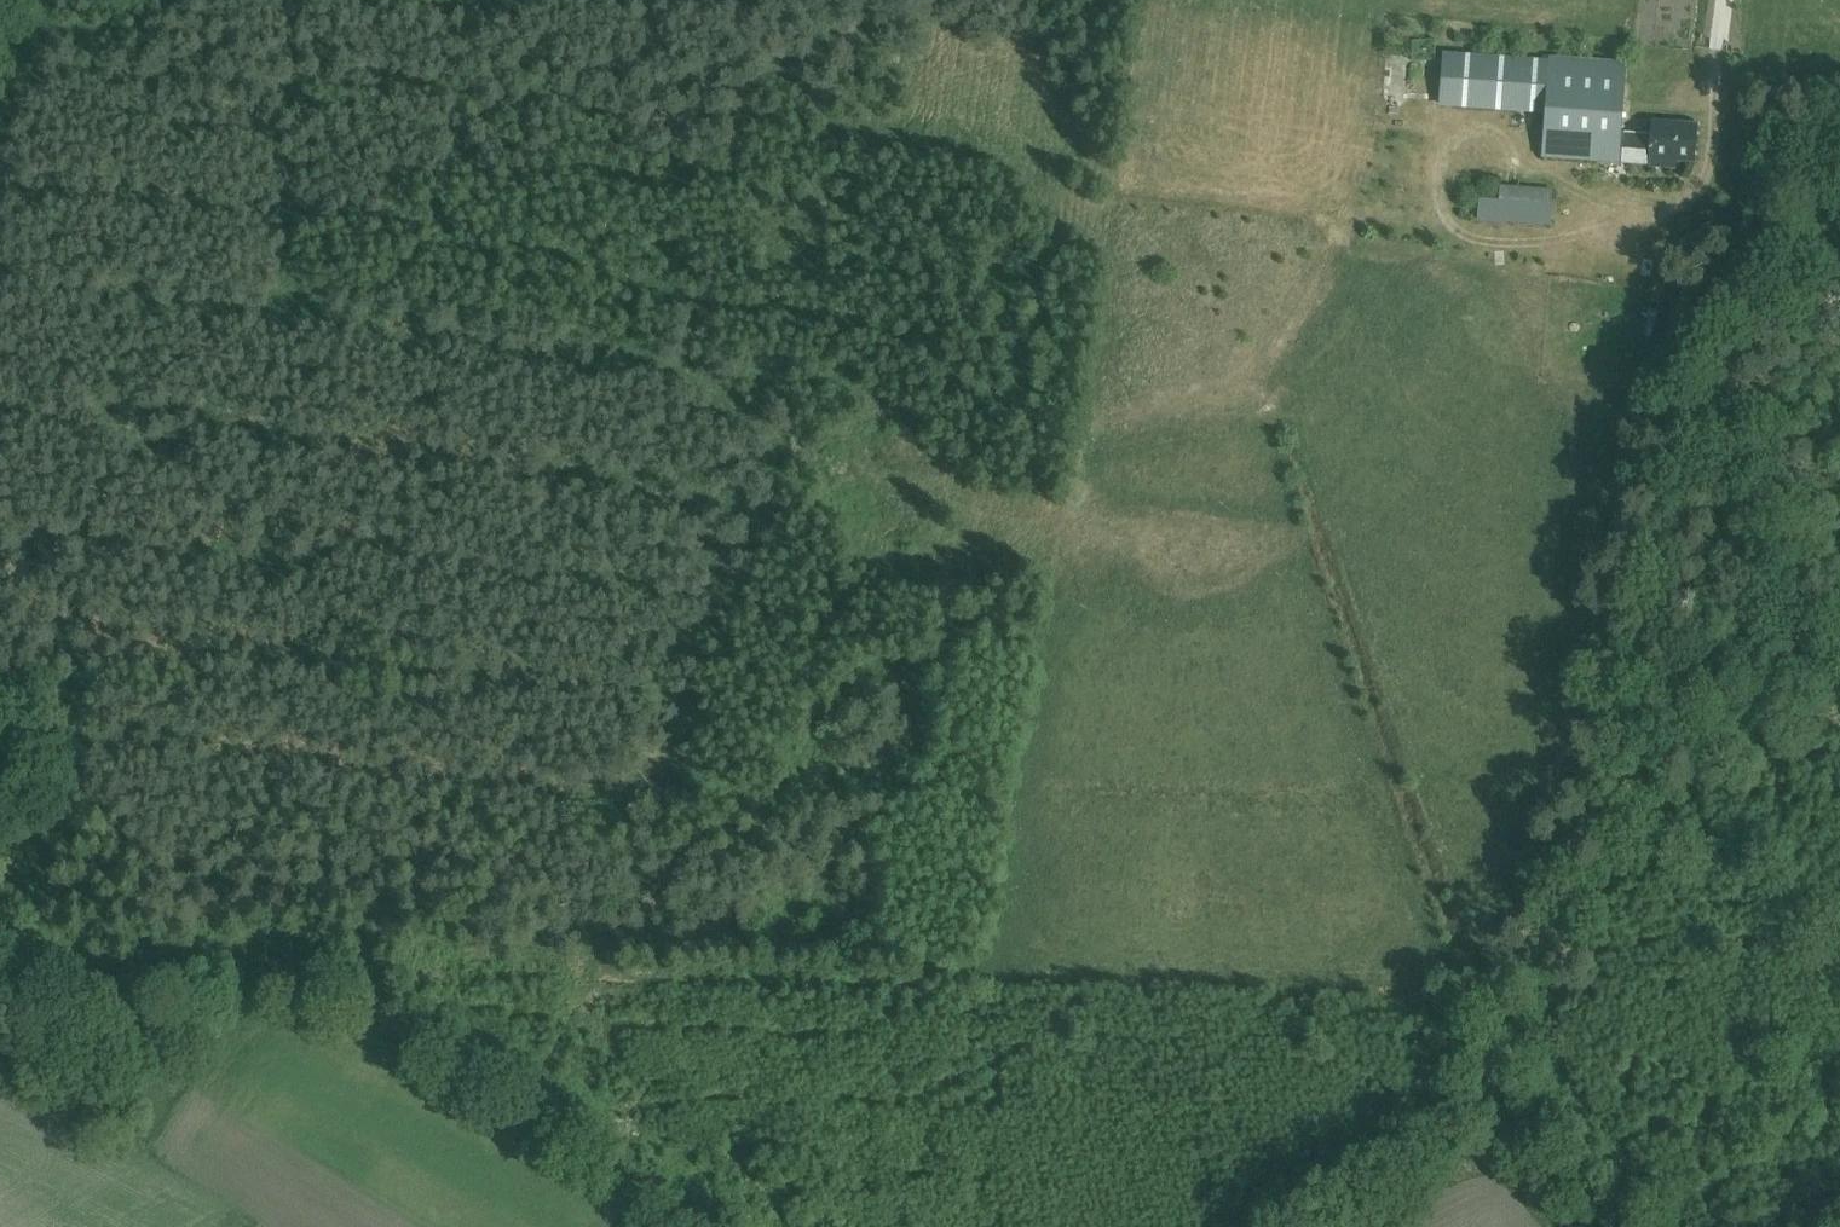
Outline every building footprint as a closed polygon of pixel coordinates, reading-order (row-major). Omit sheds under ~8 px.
[(1695,160),(1697,124),(1651,121),(1650,121),(1650,135),(1622,134),(1627,62),(1543,56),(1542,61),(1547,61),(1541,155),(1649,163),(1649,166),(1678,168),(1679,159),(1695,160)] [(1416,75),(1393,74),(1392,94),(1415,95),(1416,75)] [(1550,225),(1553,191),(1500,187),(1499,201),(1479,199),(1478,219),(1550,225)]
